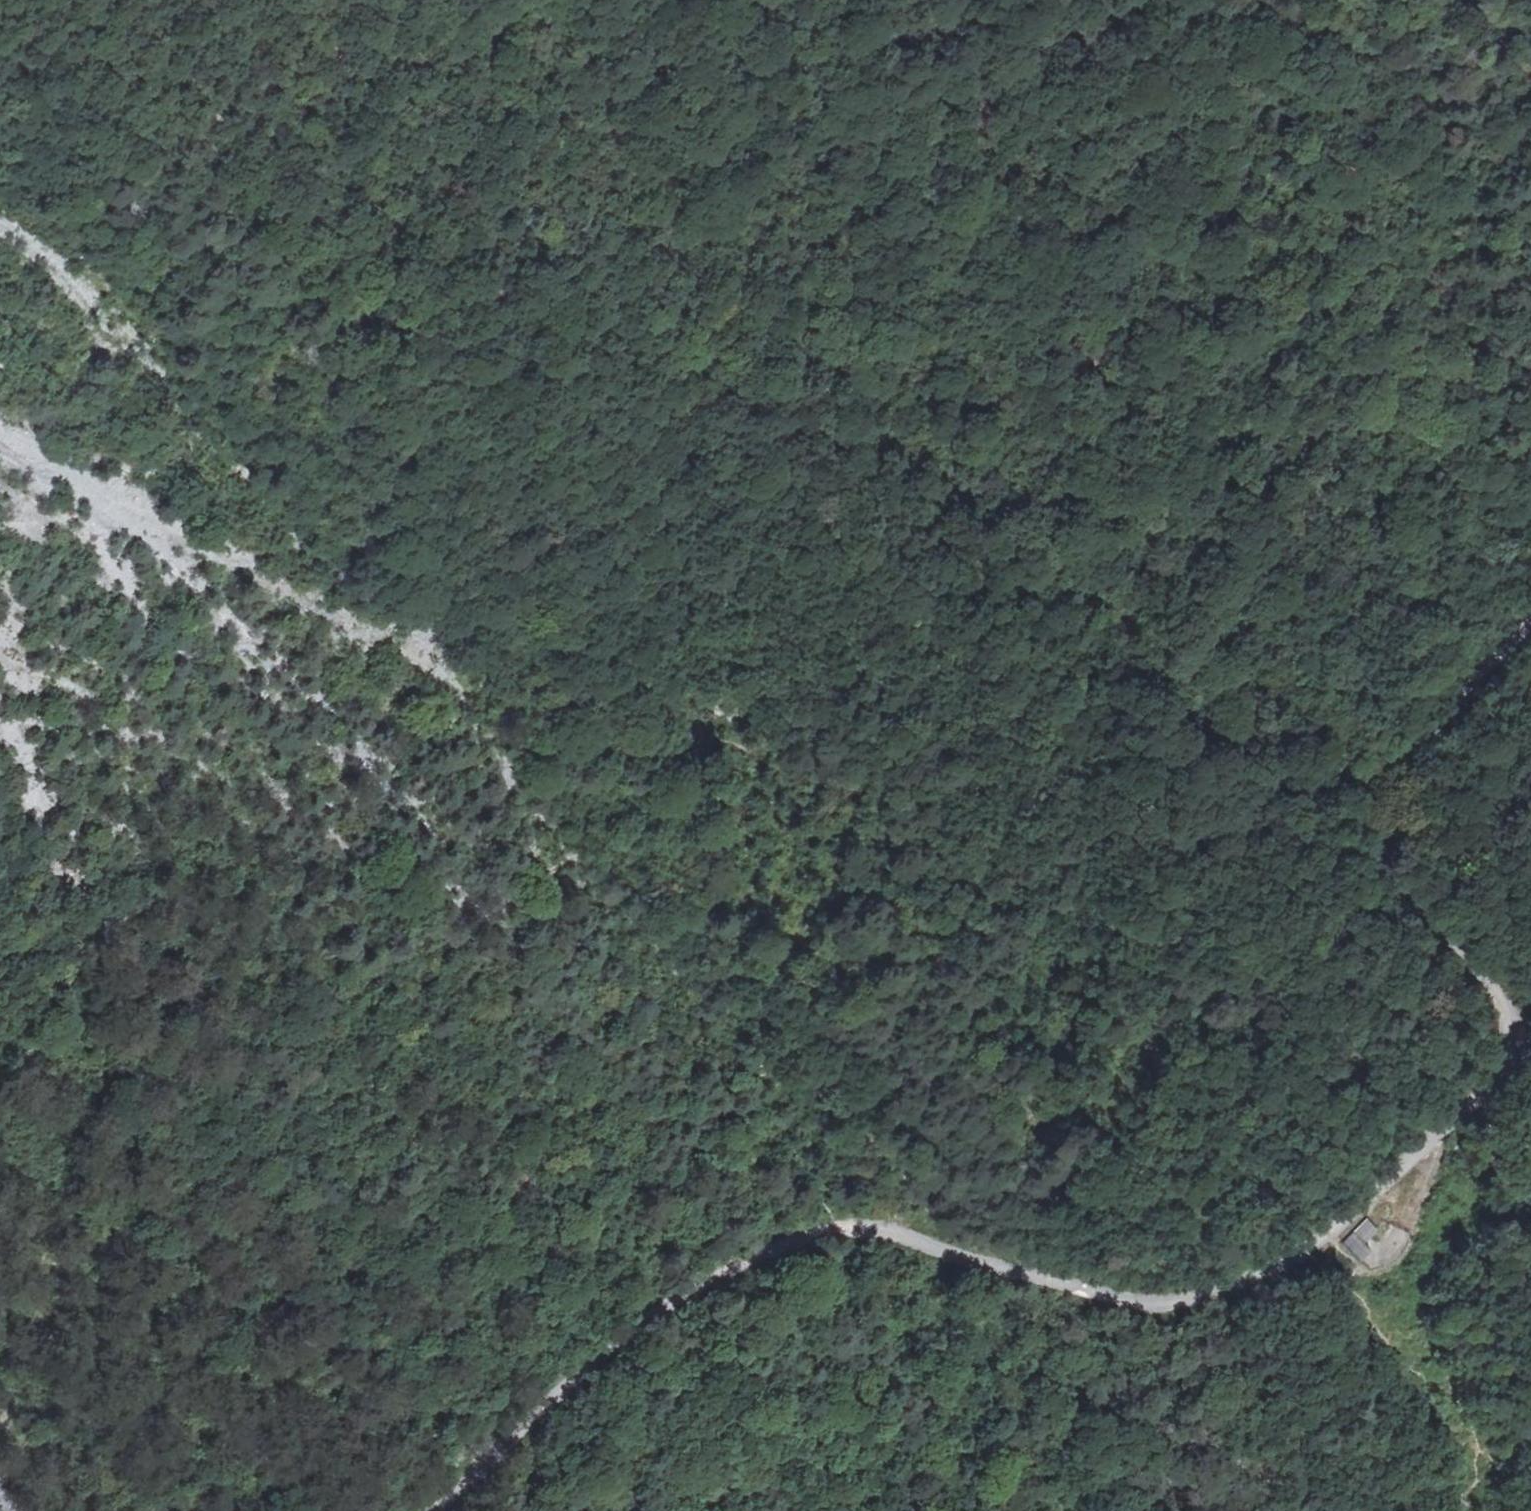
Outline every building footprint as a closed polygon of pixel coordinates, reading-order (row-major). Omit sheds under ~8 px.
[(1368,1217),(1341,1245),(1362,1266),(1375,1253),(1366,1245),(1381,1230),(1368,1217)]
